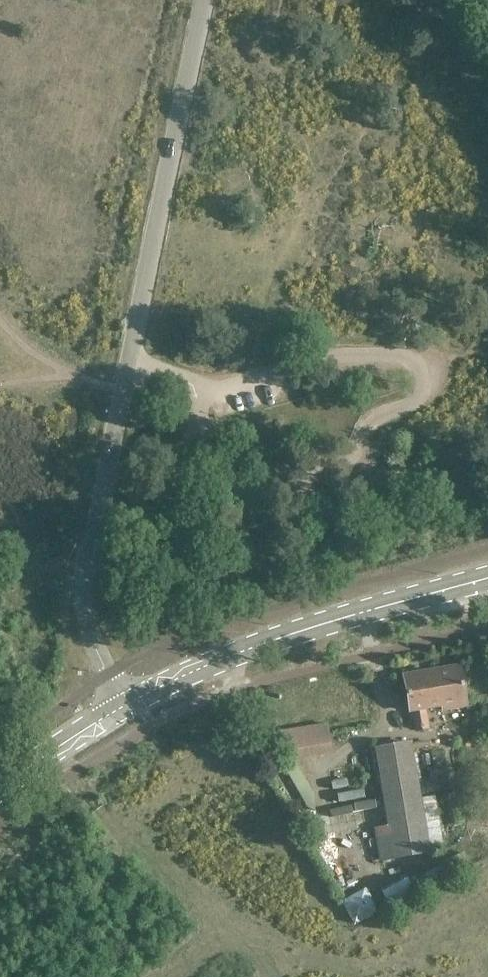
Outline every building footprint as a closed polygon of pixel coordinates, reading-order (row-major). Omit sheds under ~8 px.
[(443,710),(466,706),(459,665),(404,675),(410,711),(413,711),(416,729),(428,727),(425,709),(443,706),(443,710)] [(286,759),(331,751),(326,725),(282,732),(286,759)] [(411,743),(375,749),(388,827),(376,829),(381,860),(429,852),(411,743)] [(354,924),(376,911),(364,890),(342,902),(354,924)]
